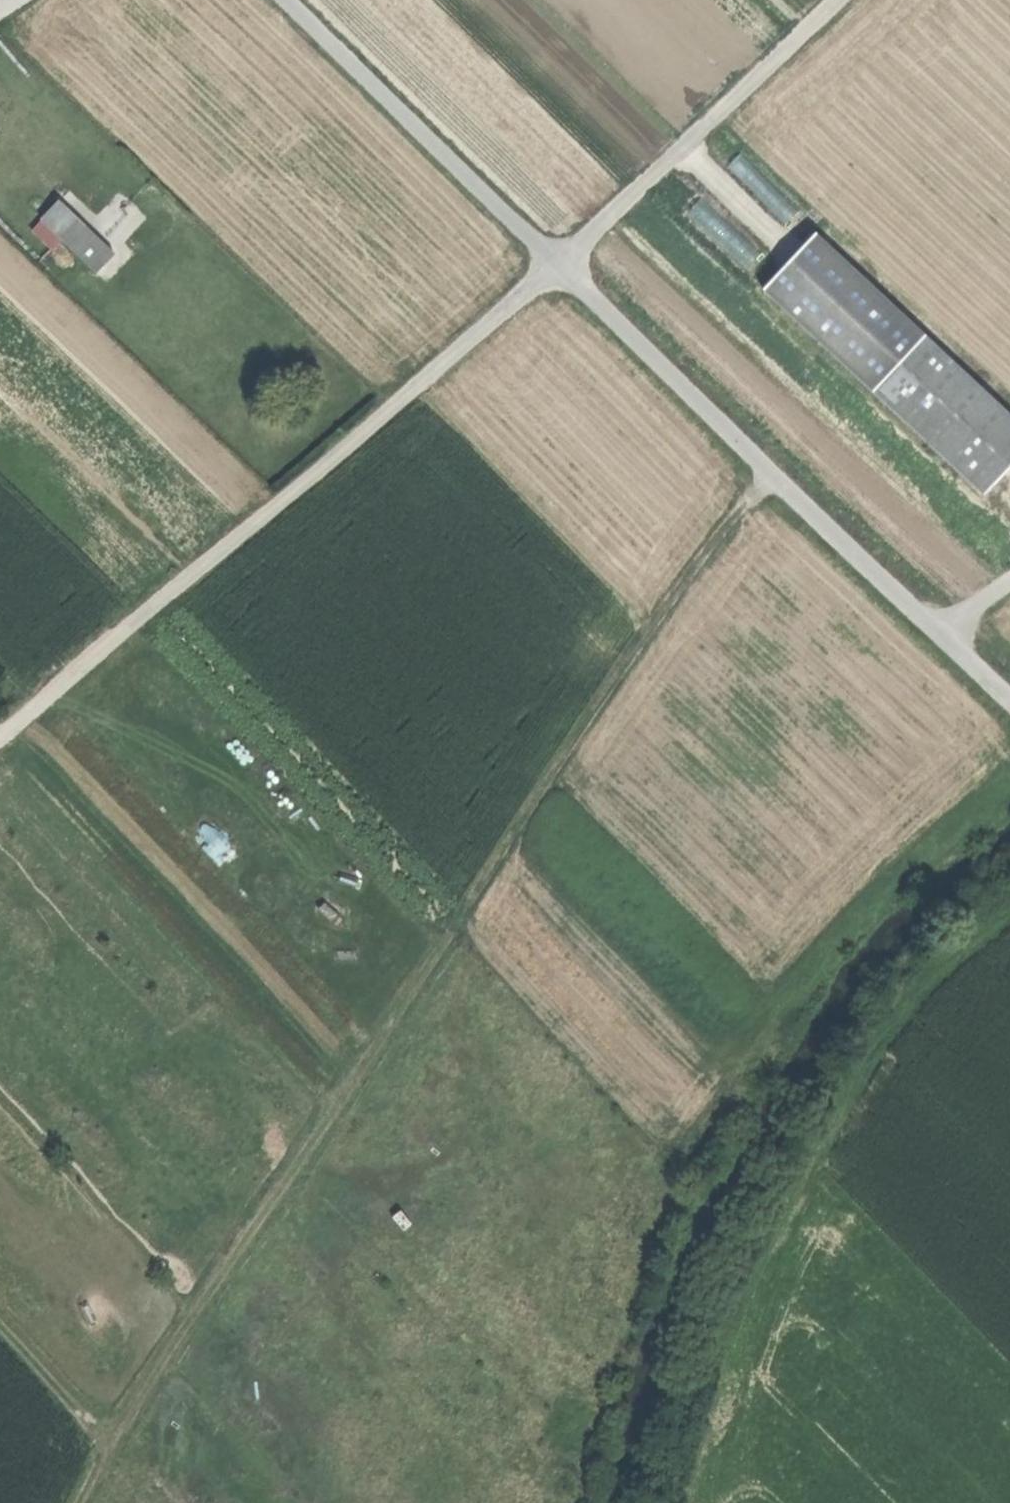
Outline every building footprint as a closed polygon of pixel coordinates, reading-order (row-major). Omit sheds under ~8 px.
[(41,221),(96,273),(114,254),(58,202),(41,221)] [(872,393),(924,339),(816,238),(763,293),(872,393)] [(980,496),(1009,465),(1009,420),(924,339),(872,393),(980,496)]
